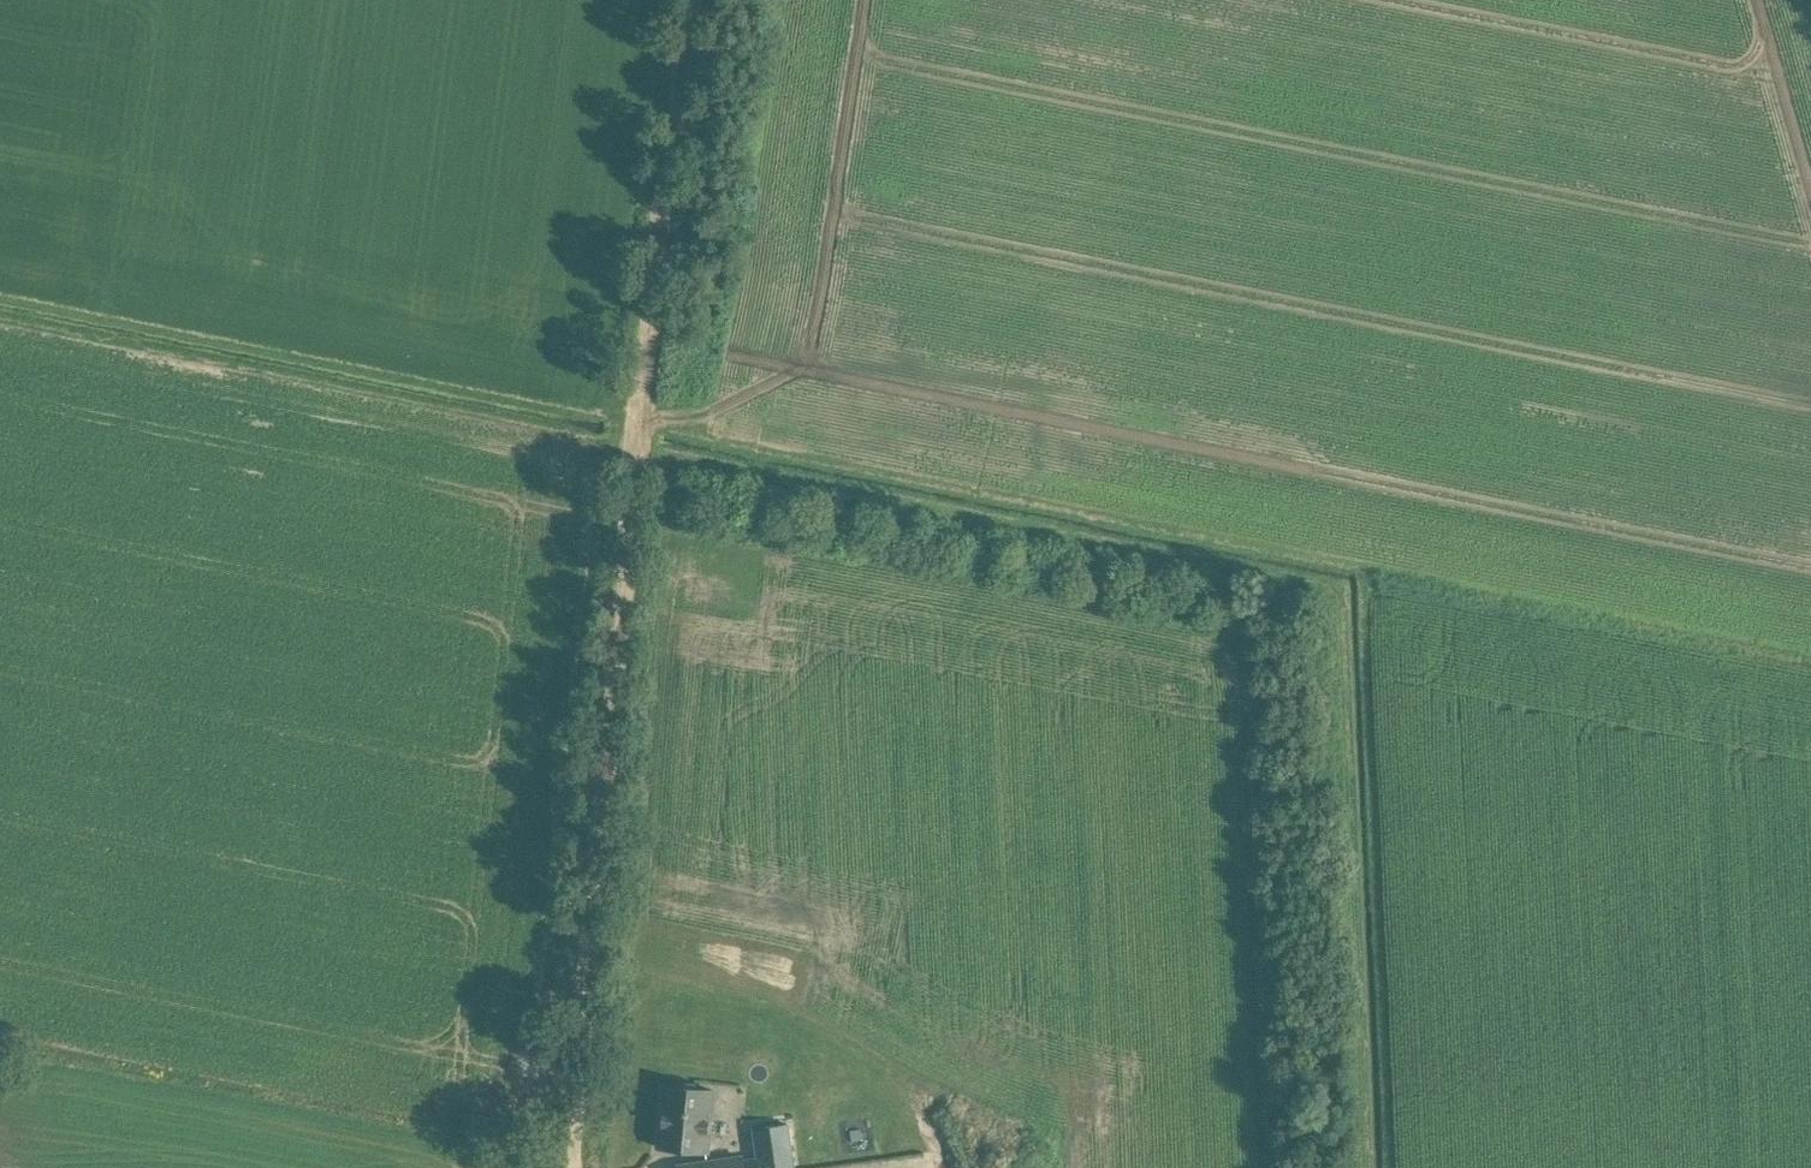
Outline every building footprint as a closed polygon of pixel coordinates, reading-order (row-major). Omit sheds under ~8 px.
[(667,1085),(661,1147),(710,1152),(716,1090),(667,1085)] [(713,1160),(714,1167),(794,1167),(788,1123),(754,1128),(759,1158),(743,1160),(742,1156),(713,1160)]
